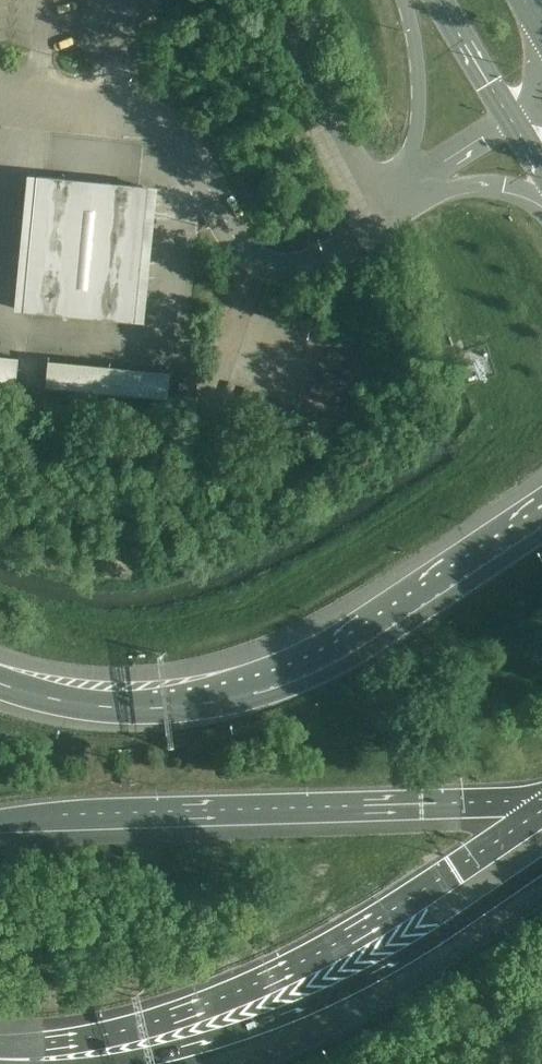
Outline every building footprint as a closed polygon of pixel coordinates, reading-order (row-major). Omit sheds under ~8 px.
[(144,325),(158,190),(27,178),(14,312),(144,325)] [(0,357),(0,383),(16,385),(19,359),(0,357)] [(47,363),(44,389),(168,399),(172,374),(47,363)] [(196,404),(196,390),(196,384),(180,383),(179,403),(196,404)] [(123,998),(139,994),(144,993),(143,988),(122,994),(123,998)]
